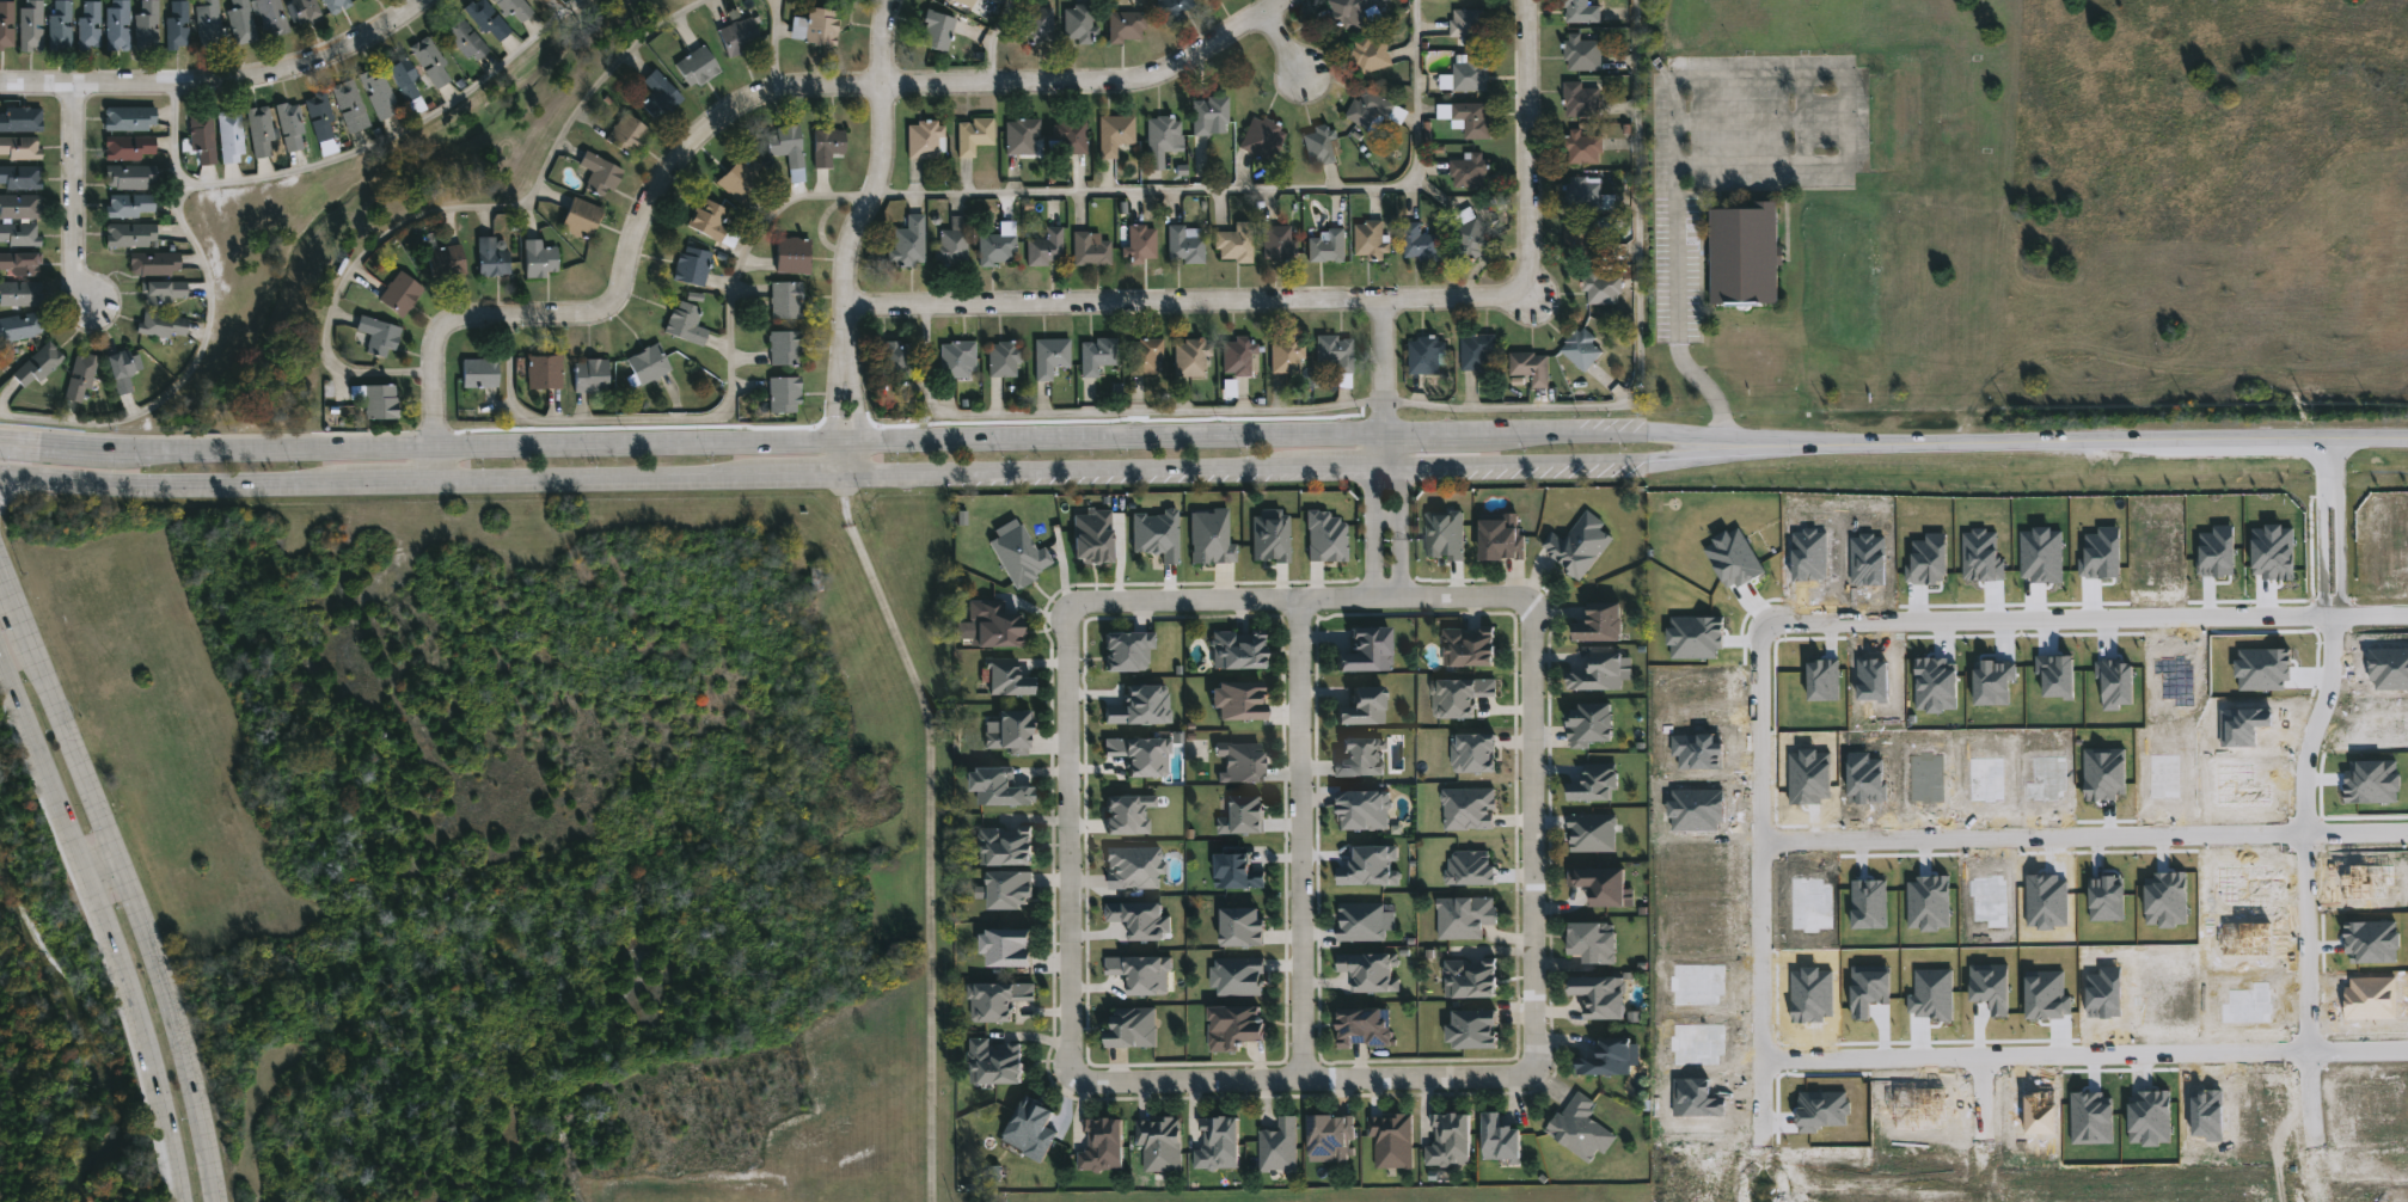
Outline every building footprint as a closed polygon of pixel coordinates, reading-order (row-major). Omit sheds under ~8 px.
[(18,50),(18,0),(39,0),(39,50),(18,50)] [(47,49),(47,0),(69,0),(69,49),(47,49)] [(98,0),(98,49),(76,49),(76,0),(98,0)] [(104,49),(104,0),(127,0),(127,49),(104,49)] [(155,0),(155,49),(134,49),(134,0),(155,0)] [(165,48),(165,0),(186,0),(186,48),(165,48)] [(197,48),(195,0),(218,0),(219,47),(197,48)] [(232,45),(224,0),(247,0),(255,41),(232,45)] [(263,38),(253,0),(277,0),(286,32),(263,38)] [(301,25),(289,0),(313,0),(320,16),(301,25)] [(326,13),(321,0),(345,0),(348,6),(326,13)] [(462,10),(474,0),(483,0),(509,32),(492,47),(462,10)] [(515,27),(492,0),(521,0),(532,13),(515,27)] [(539,8),(531,0),(547,0),(539,8)] [(970,8),(954,0),(975,0),(970,8)] [(1166,22),(1153,0),(1190,0),(1194,6),(1166,22)] [(1347,33),(1331,0),(1387,0),(1368,10),(1374,20),(1347,33)] [(1563,23),(1562,0),(1587,0),(1587,6),(1600,6),(1601,23),(1563,23)] [(12,49),(0,49),(0,1),(12,1),(12,49)] [(1064,6),(1092,6),(1092,41),(1064,41),(1064,6)] [(837,44),(790,41),(791,17),(807,18),(808,8),(838,10),(837,44)] [(1052,8),(1052,43),(1027,43),(1027,8),(1052,8)] [(1451,43),(1451,8),(1484,8),(1484,43),(1451,43)] [(944,51),(917,42),(927,10),(955,18),(944,51)] [(1109,12),(1145,12),(1145,42),(1109,42),(1109,12)] [(488,50),(471,66),(440,27),(457,13),(488,50)] [(718,27),(753,18),(761,48),(725,57),(718,27)] [(1600,70),(1565,70),(1565,32),(1600,32),(1600,70)] [(1392,65),(1361,73),(1353,43),(1384,35),(1392,65)] [(453,75),(437,87),(408,50),(423,38),(453,75)] [(721,72),(692,90),(674,63),(704,45),(721,72)] [(1487,90),(1452,90),(1452,78),(1442,76),(1442,75),(1453,75),(1454,55),(1488,55),(1487,90)] [(428,106),(412,115),(387,67),(403,59),(428,106)] [(357,76),(378,66),(400,111),(380,122),(357,76)] [(651,91),(642,82),(655,69),(682,99),(658,123),(639,103),(651,91)] [(331,86),(353,79),(368,125),(347,133),(331,86)] [(1564,116),(1564,81),(1599,81),(1599,116),(1564,116)] [(1408,110),(1401,124),(1378,112),(1370,128),(1346,116),(1362,85),(1408,110)] [(300,99),(321,91),(338,134),(317,142),(300,99)] [(1227,97),(1227,122),(1209,122),(1209,135),(1191,135),(1191,97),(1227,97)] [(304,147),(283,151),(275,104),(295,100),(304,147)] [(1438,103),(1490,103),(1489,137),(1460,137),(1460,117),(1438,117),(1438,103)] [(245,109),(265,105),(274,154),(253,158),(245,109)] [(103,106),(154,106),(154,130),(103,130),(103,106)] [(39,131),(0,131),(0,108),(39,108),(39,131)] [(219,161),(219,110),(240,110),(240,161),(219,161)] [(630,159),(603,139),(625,111),(650,131),(630,159)] [(190,152),(188,114),(210,112),(213,162),(197,164),(197,151),(190,152)] [(1239,147),(1252,114),(1286,128),(1273,161),(1239,147)] [(1099,157),(1099,115),(1134,115),(1134,143),(1116,143),(1116,157),(1099,157)] [(1147,117),(1178,117),(1178,151),(1147,151),(1147,117)] [(993,118),(993,145),(974,145),(974,157),(957,157),(957,118),(993,118)] [(1005,119),(1040,119),(1040,140),(1033,140),(1033,154),(1005,154),(1005,119)] [(1053,121),(1085,121),(1085,154),(1053,154),(1053,121)] [(936,136),(936,159),(907,159),(907,122),(943,122),(943,136),(936,136)] [(1338,160),(1307,164),(1304,133),(1313,131),(1312,124),(1335,122),(1338,160)] [(801,127),(802,171),(788,171),(788,155),(766,157),(766,128),(801,127)] [(1601,162),(1568,162),(1568,128),(1581,128),(1581,134),(1601,134),(1601,162)] [(814,167),(814,130),(845,130),(845,154),(831,154),(831,167),(814,167)] [(39,159),(0,159),(0,136),(39,136),(39,159)] [(104,136),(154,136),(154,159),(104,159),(104,136)] [(623,170),(607,201),(583,189),(590,173),(577,166),(584,151),(623,170)] [(1485,152),(1485,186),(1451,186),(1451,159),(1471,159),(1471,152),(1485,152)] [(760,168),(752,176),(760,185),(740,206),(716,182),(746,153),(760,168)] [(39,188),(0,188),(0,165),(39,165),(39,188)] [(155,189),(105,189),(105,166),(155,166),(155,189)] [(1600,209),(1567,209),(1567,177),(1600,177),(1600,209)] [(39,219),(0,219),(0,194),(39,194),(39,219)] [(153,216),(105,216),(105,195),(153,195),(153,216)] [(559,226),(575,196),(603,211),(587,241),(559,226)] [(687,226),(703,197),(728,210),(721,225),(739,234),(731,249),(687,226)] [(1712,206),(1759,206),(1759,197),(1781,197),(1781,303),(1712,303),(1712,206)] [(1464,225),(1459,213),(1472,206),(1491,247),(1468,258),(1453,229),(1464,225)] [(893,249),(893,228),(906,228),(906,214),(923,214),(923,265),(887,265),(887,249),(893,249)] [(935,264),(936,229),(950,229),(950,215),(967,216),(966,264),(935,264)] [(1355,253),(1355,220),(1384,220),(1384,240),(1391,240),(1391,253),(1355,253)] [(1251,221),(1251,260),(1214,260),(1214,231),(1233,231),(1233,221),(1251,221)] [(1421,233),(1441,233),(1441,258),(1404,258),(1404,221),(1421,221),(1421,233)] [(1600,221),(1600,253),(1564,253),(1564,221),(1600,221)] [(39,246),(0,247),(0,224),(39,223),(39,246)] [(155,223),(155,246),(105,246),(105,223),(155,223)] [(1203,263),(1168,263),(1168,225),(1184,225),(1184,237),(1203,237),(1203,263)] [(1262,258),(1262,225),(1289,225),(1289,258),(1262,258)] [(1027,238),(1044,238),(1044,226),(1062,226),(1062,264),(1027,264),(1027,238)] [(1154,226),(1154,263),(1128,263),(1128,226),(1154,226)] [(1306,260),(1306,238),(1328,238),(1328,226),(1344,226),(1344,260),(1306,260)] [(1073,231),(1098,231),(1098,240),(1109,240),(1109,264),(1073,264),(1073,231)] [(1012,264),(978,264),(979,234),(1013,234),(1012,264)] [(509,275),(478,275),(477,237),(508,237),(509,275)] [(810,238),(810,272),(777,272),(777,238),(810,238)] [(541,246),(557,246),(557,276),(525,276),(525,239),(541,239),(541,246)] [(466,274),(433,281),(425,250),(460,243),(466,274)] [(703,286),(673,280),(680,245),(710,252),(703,286)] [(39,275),(0,275),(0,253),(39,253),(39,275)] [(129,275),(129,253),(179,253),(179,275),(129,275)] [(1600,268),(1600,274),(1620,275),(1620,303),(1587,302),(1587,268),(1600,268)] [(400,315),(378,298),(400,269),(423,288),(400,315)] [(41,305),(0,305),(0,281),(41,281),(41,305)] [(172,298),(172,305),(141,305),(141,281),(186,281),(186,298),(172,298)] [(771,282),(801,282),(801,318),(771,318),(771,282)] [(700,309),(693,324),(707,331),(700,348),(663,331),(678,299),(700,309)] [(44,335),(0,341),(0,318),(41,312),(44,335)] [(186,317),(184,337),(137,332),(141,312),(186,317)] [(355,330),(359,315),(399,325),(391,360),(364,352),(369,333),(355,330)] [(1585,370),(1560,348),(1581,324),(1598,339),(1594,342),(1604,350),(1585,370)] [(768,364),(768,330),(801,330),(801,364),(768,364)] [(1462,369),(1462,333),(1495,333),(1495,369),(1462,369)] [(1315,361),(1316,335),(1352,336),(1352,374),(1336,374),(1336,361),(1315,361)] [(1441,336),(1441,372),(1408,372),(1408,336),(1441,336)] [(1223,374),(1223,337),(1256,337),(1256,374),(1223,374)] [(1269,373),(1269,338),(1303,338),(1303,373),(1269,373)] [(33,379),(24,387),(12,375),(47,339),(63,357),(38,382),(33,379)] [(1070,367),(1052,367),(1052,380),(1034,380),(1034,339),(1070,339),(1070,367)] [(1116,339),(1116,364),(1097,364),(1097,376),(1080,376),(1080,339),(1116,339)] [(1128,374),(1128,339),(1162,339),(1162,374),(1128,374)] [(1175,378),(1175,339),(1208,339),(1208,378),(1175,378)] [(1018,341),(1019,376),(988,376),(987,342),(1018,341)] [(670,368),(639,386),(624,360),(655,342),(670,368)] [(908,342),(908,376),(883,376),(883,342),(908,342)] [(940,342),(974,342),(974,376),(940,376),(940,342)] [(105,356),(127,349),(135,374),(125,376),(130,391),(118,394),(105,356)] [(94,356),(86,404),(65,400),(74,352),(94,356)] [(1549,387),(1532,387),(1532,374),(1509,374),(1509,352),(1549,352),(1549,387)] [(526,355),(562,355),(562,387),(526,387),(526,355)] [(461,357),(497,357),(497,387),(461,387),(461,357)] [(574,392),(574,360),(607,360),(607,392),(574,392)] [(767,412),(767,378),(799,378),(799,412),(767,412)] [(397,385),(397,419),(364,419),(364,385),(397,385)] [(1189,507),(1227,507),(1227,541),(1234,541),(1234,562),(1189,562),(1189,507)] [(1581,577),(1539,545),(1551,529),(1563,538),(1586,507),(1604,521),(1600,526),(1612,534),(1581,577)] [(1287,560),(1251,560),(1251,508),(1287,508),(1287,560)] [(1426,512),(1426,557),(1448,557),(1448,561),(1463,561),(1463,512),(1426,512)] [(1073,513),(1074,563),(1112,563),(1111,513),(1073,513)] [(1133,554),(1163,554),(1163,565),(1178,565),(1177,513),(1132,514),(1133,554)] [(1308,563),(1346,562),(1345,513),(1307,514),(1308,563)] [(1481,559),(1481,513),(1520,513),(1520,559),(1481,559)] [(988,540),(1022,522),(1035,547),(1042,544),(1054,565),(1013,587),(988,540)] [(2198,533),(2199,576),(2235,576),(2234,525),(2214,525),(2214,532),(2198,533)] [(2253,574),(2262,574),(2262,581),(2295,580),(2294,525),(2264,526),(2264,528),(2252,529),(2253,574)] [(1729,592),(1765,572),(1739,526),(1703,546),(1729,592)] [(2086,535),(2087,559),(2079,559),(2080,579),(2122,577),(2120,527),(2099,527),(2099,535),(2086,535)] [(2021,582),(2062,582),(2063,530),(2022,529),(2021,582)] [(1962,531),(1963,581),(2005,580),(2004,559),(1998,559),(1997,530),(1962,531)] [(1946,533),(1925,533),(1926,540),(1911,541),(1912,565),(1905,565),(1906,584),(1948,583),(1946,533)] [(968,645),(968,599),(1006,599),(1006,613),(1024,613),(1024,645),(968,645)] [(1573,638),(1573,609),(1586,609),(1586,600),(1624,600),(1624,638),(1573,638)] [(1719,658),(1720,618),(1671,617),(1670,657),(1719,658)] [(1441,663),(1441,625),(1497,625),(1497,663),(1441,663)] [(1336,650),(1346,650),(1346,626),(1390,626),(1390,670),(1336,670),(1336,650)] [(1211,669),(1211,628),(1266,628),(1266,668),(1211,669)] [(1105,634),(1106,672),(1148,672),(1148,650),(1154,650),(1154,633),(1105,634)] [(2289,690),(2289,649),(2237,649),(2237,690),(2289,690)] [(1622,690),(1622,679),(1632,679),(1632,654),(1591,654),(1591,672),(1568,673),(1568,690),(1622,690)] [(2074,655),(2036,656),(2036,674),(2043,674),(2044,698),(2075,697),(2074,655)] [(990,696),(1032,695),(1032,678),(1017,679),(1016,658),(983,659),(983,682),(989,682),(990,696)] [(1957,659),(1915,660),(1916,710),(1926,710),(1926,712),(1958,711),(1957,659)] [(2134,704),(2133,661),(2096,662),(2097,679),(2102,679),(2103,711),(2120,710),(2120,705),(2134,704)] [(2010,681),(2017,681),(2016,662),(1975,662),(1975,705),(2010,705),(2010,681)] [(1474,718),(1474,697),(1497,697),(1497,679),(1431,680),(1432,719),(1474,718)] [(1213,706),(1213,681),(1263,681),(1263,718),(1218,718),(1218,706),(1213,706)] [(1104,725),(1170,724),(1169,686),(1126,686),(1126,707),(1104,707),(1104,725)] [(1352,688),(1352,708),(1337,709),(1337,726),(1384,724),(1383,687),(1352,688)] [(1613,742),(1569,742),(1569,701),(1613,701),(1613,742)] [(985,749),(1009,749),(1009,757),(1030,756),(1029,711),(998,712),(998,722),(984,722),(985,749)] [(1494,773),(1495,735),(1452,734),(1451,772),(1494,773)] [(1169,778),(1169,740),(1104,738),(1104,757),(1128,757),(1127,778),(1169,778)] [(1381,776),(1380,751),(1384,751),(1384,739),(1341,739),(1342,758),(1337,758),(1337,777),(1381,776)] [(1218,783),(1263,783),(1262,743),(1215,744),(1215,759),(1224,759),(1224,773),(1218,773),(1218,783)] [(2126,794),(2126,748),(2084,749),(2085,801),(2117,800),(2117,794),(2126,794)] [(1031,784),(1033,802),(978,803),(978,790),(974,790),(973,765),(1011,765),(1011,785),(1031,784)] [(1571,765),(1617,765),(1617,798),(1571,798),(1571,765)] [(1443,829),(1492,830),(1493,810),(1496,810),(1496,789),(1444,788),(1443,829)] [(1339,829),(1389,830),(1390,792),(1340,791),(1339,829)] [(1107,835),(1149,834),(1149,818),(1144,818),(1143,809),(1157,808),(1156,796),(1106,797),(1107,835)] [(1263,796),(1232,797),(1232,818),(1218,818),(1218,834),(1264,833),(1263,796)] [(1614,850),(1570,850),(1570,811),(1614,811),(1614,850)] [(980,824),(1034,824),(1034,861),(980,861),(980,824)] [(1401,886),(1401,871),(1391,871),(1391,860),(1398,861),(1398,847),(1351,846),(1351,869),(1337,868),(1337,884),(1401,886)] [(1110,889),(1158,889),(1158,875),(1165,875),(1165,863),(1161,863),(1161,848),(1106,848),(1106,870),(1110,870),(1110,889)] [(1496,885),(1497,865),(1490,865),(1490,851),(1449,851),(1448,884),(1496,885)] [(1216,854),(1216,889),(1266,888),(1265,870),(1251,871),(1251,854),(1216,854)] [(1628,903),(1592,903),(1592,884),(1568,884),(1568,866),(1628,866),(1628,903)] [(1032,871),(989,872),(990,909),(1033,908),(1032,871)] [(1887,880),(1852,880),(1853,929),(1887,928),(1887,880)] [(1438,894),(1496,894),(1496,921),(1483,921),(1483,936),(1438,937),(1438,894)] [(1162,902),(1105,904),(1106,922),(1128,922),(1129,941),(1169,940),(1169,916),(1162,916),(1162,902)] [(1339,903),(1339,942),(1386,941),(1385,930),(1395,930),(1395,912),(1384,912),(1384,903),(1339,903)] [(1260,908),(1221,908),(1221,946),(1265,946),(1265,920),(1260,920),(1260,908)] [(1585,961),(1585,953),(1569,953),(1569,919),(1616,919),(1616,961),(1585,961)] [(984,951),(984,927),(1035,927),(1035,963),(988,963),(988,952),(984,951)] [(1400,992),(1400,979),(1392,979),(1392,967),(1398,967),(1398,954),(1338,954),(1338,972),(1352,972),(1352,992),(1400,992)] [(1169,956),(1106,958),(1106,975),(1128,975),(1129,996),(1170,995),(1169,956)] [(1444,956),(1499,956),(1499,995),(1444,995),(1444,956)] [(1218,996),(1263,996),(1263,958),(1212,958),(1212,988),(1218,988),(1218,996)] [(1971,1001),(1991,1001),(1991,1017),(2008,1017),(2009,965),(1971,964),(1971,1001)] [(1890,972),(1871,972),(1871,966),(1852,966),(1853,1019),(1870,1019),(1870,1003),(1890,1003),(1890,972)] [(1952,969),(1915,970),(1916,995),(1908,995),(1909,1019),(1953,1017),(1952,969)] [(2027,1019),(2072,1018),(2071,996),(2065,996),(2065,971),(2042,971),(2042,977),(2027,977),(2027,1019)] [(1625,974),(1625,1017),(1586,1017),(1586,993),(1569,993),(1569,974),(1625,974)] [(1035,983),(970,984),(971,1023),(1012,1022),(1012,1001),(1036,1001),(1035,983)] [(1208,1049),(1208,1004),(1266,1004),(1266,1038),(1243,1038),(1243,1050),(1208,1049)] [(1156,1044),(1111,1044),(1111,1005),(1156,1005),(1156,1044)] [(1337,1006),(1389,1006),(1389,1044),(1337,1044),(1337,1006)] [(1451,1007),(1500,1007),(1500,1045),(1451,1045),(1451,1007)] [(970,1081),(970,1035),(992,1035),(992,1042),(1023,1042),(1023,1080),(970,1081)] [(1632,1073),(1575,1072),(1575,1035),(1632,1035),(1632,1073)] [(1587,1114),(1616,1134),(1604,1151),(1598,1147),(1589,1160),(1545,1130),(1574,1087),(1595,1102),(1587,1114)] [(1799,1091),(1799,1133),(1817,1133),(1817,1126),(1848,1126),(1848,1092),(1799,1091)] [(1004,1141),(1025,1092),(1056,1105),(1043,1135),(1050,1139),(1042,1158),(1004,1141)] [(1484,1157),(1484,1110),(1503,1110),(1503,1123),(1522,1123),(1522,1157),(1484,1157)] [(1426,1164),(1426,1140),(1434,1140),(1434,1111),(1472,1111),(1472,1164),(1426,1164)] [(1310,1112),(1352,1112),(1352,1159),(1310,1159),(1310,1112)] [(1410,1165),(1373,1165),(1373,1134),(1367,1134),(1367,1112),(1410,1112),(1410,1165)] [(1258,1127),(1277,1127),(1277,1114),(1294,1114),(1294,1169),(1258,1169),(1258,1127)] [(1125,1115),(1125,1167),(1078,1169),(1078,1148),(1086,1148),(1086,1116),(1125,1115)] [(1135,1143),(1135,1116),(1180,1115),(1181,1169),(1141,1169),(1141,1143),(1135,1143)] [(1239,1115),(1240,1165),(1194,1166),(1194,1145),(1203,1145),(1203,1129),(1199,1129),(1197,1116),(1239,1115)]
